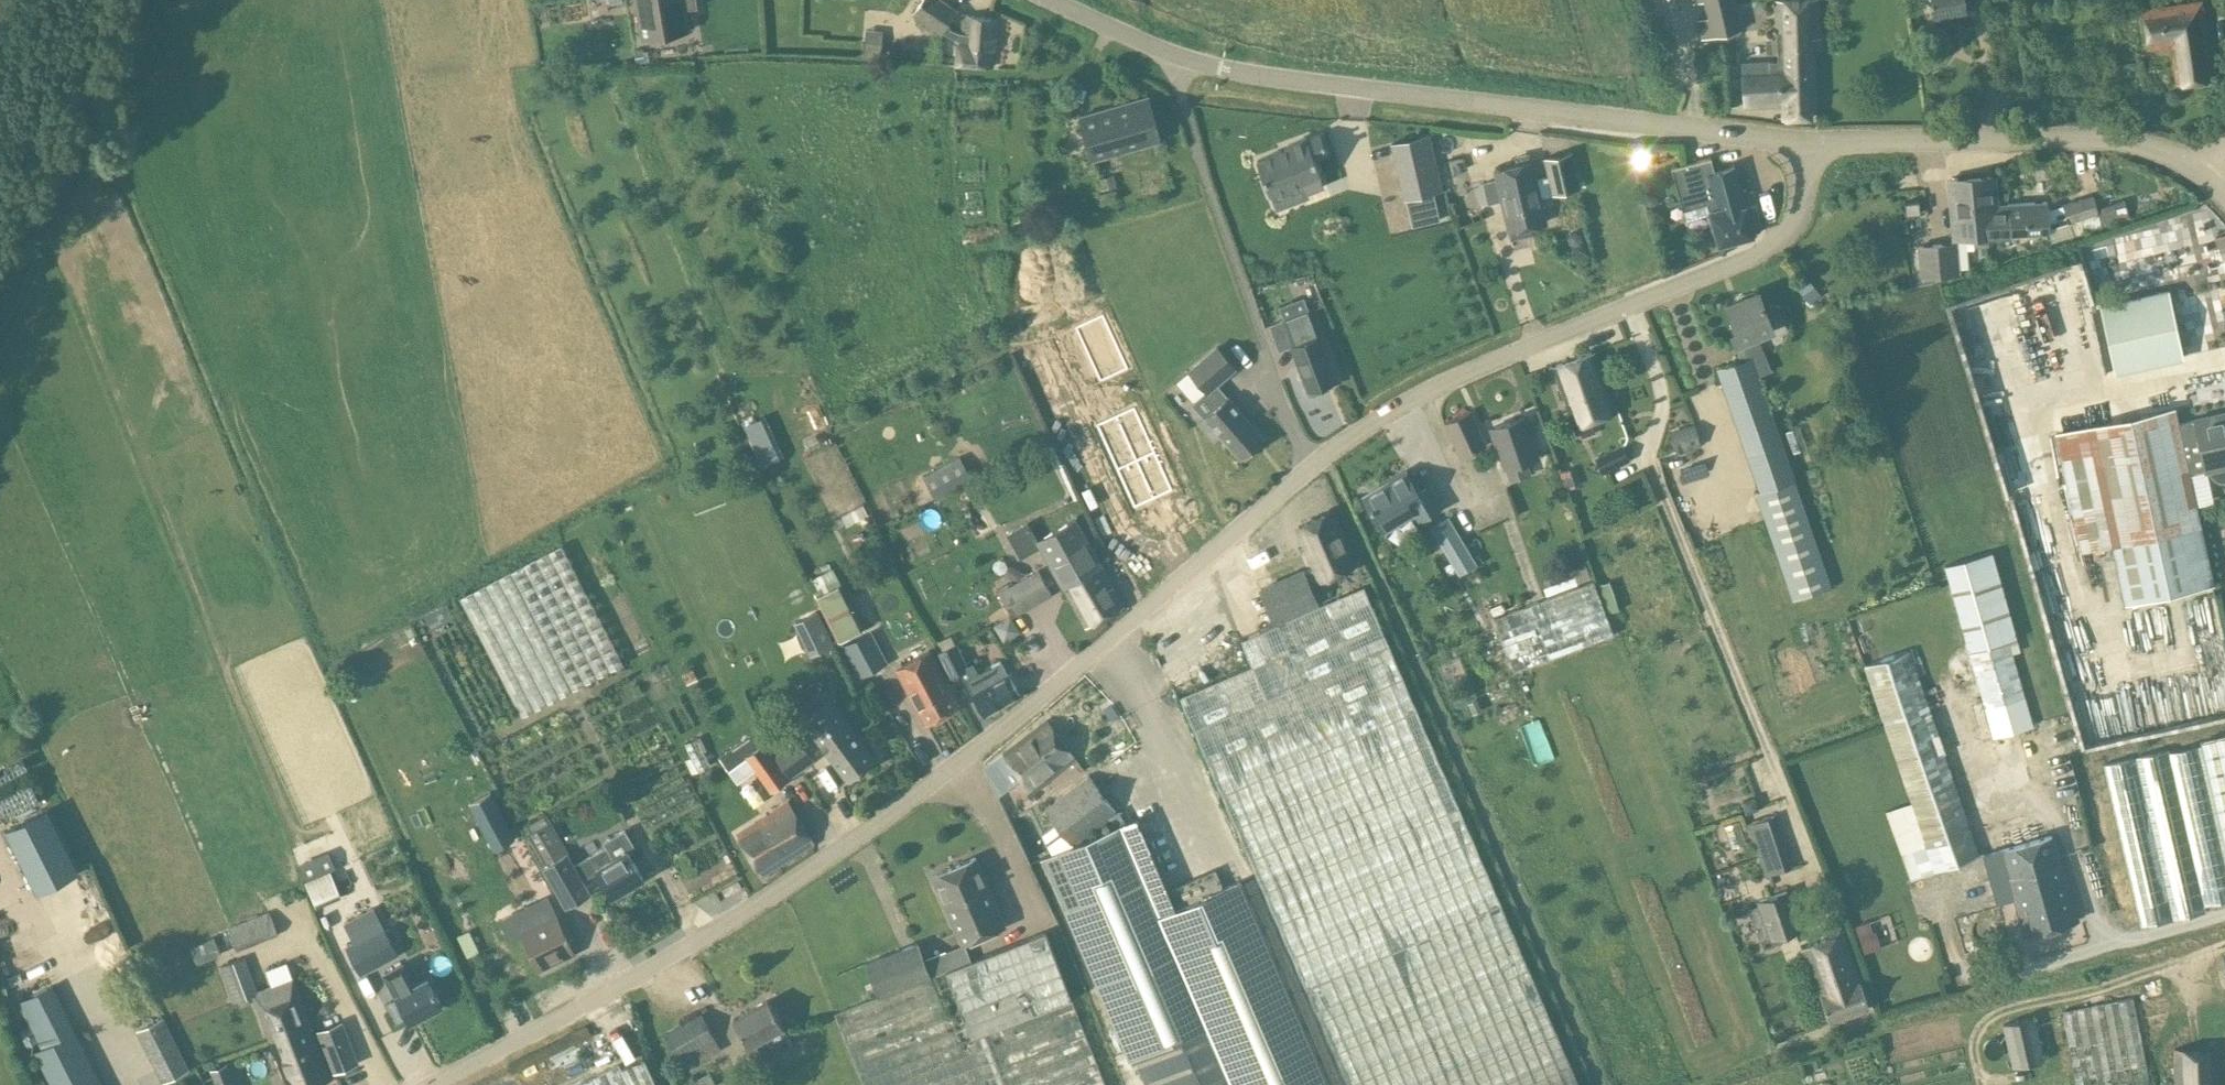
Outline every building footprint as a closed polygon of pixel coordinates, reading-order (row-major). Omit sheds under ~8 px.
[(642,37),(690,30),(687,8),(698,6),(697,0),(636,0),(642,37)] [(943,33),(959,40),(957,64),(993,66),(999,20),(964,15),(962,34),(947,27),(958,10),(943,0),(921,0),(913,13),(943,33)] [(1746,109),(1783,106),(1784,119),(1811,117),(1810,38),(1822,37),(1819,0),(1775,0),(1778,60),(1743,62),(1746,109)] [(1933,15),(1937,14),(1937,19),(1950,17),(1949,12),(1967,9),(1965,0),(1931,0),(1933,15)] [(2143,9),(2149,48),(2172,45),(2178,84),(2215,79),(2203,0),(2143,9)] [(1726,13),(1699,19),(1703,38),(1730,32),(1726,13)] [(1081,116),(1087,137),(1093,159),(1162,139),(1149,96),(1081,116)] [(1285,147),(1254,163),(1271,195),(1301,178),(1307,189),(1324,180),(1318,170),(1319,169),(1310,151),(1322,145),(1313,128),(1283,144),(1285,147)] [(1418,137),(1392,143),(1405,197),(1430,191),(1418,137)] [(1544,157),(1548,177),(1552,195),(1581,188),(1573,151),(1544,157)] [(1708,202),(1719,244),(1754,234),(1754,233),(1762,227),(1756,206),(1746,205),(1735,166),(1715,171),(1712,158),(1712,157),(1672,168),(1672,169),(1673,168),(1683,209),(1708,202)] [(1496,169),(1502,199),(1539,191),(1536,180),(1532,161),(1496,169)] [(1997,204),(1996,197),(1994,176),(1949,179),(1955,236),(1991,235),(1989,205),(1997,204)] [(1536,180),(1539,191),(1540,197),(1552,195),(1548,177),(1536,180)] [(1099,193),(1102,203),(1119,198),(1117,188),(1099,193)] [(1539,191),(1502,199),(1511,237),(1527,234),(1525,226),(1546,222),(1540,197),(1539,191)] [(1919,200),(1905,201),(1906,214),(1921,212),(1919,200)] [(1989,205),(1991,235),(2049,233),(2047,201),(1997,204),(1989,205)] [(2167,220),(2081,239),(2089,277),(2111,273),(2107,255),(2139,248),(2136,236),(2187,225),(2184,214),(2166,218),(2167,220)] [(1567,237),(1569,243),(1574,246),(1580,244),(1583,239),(1581,233),(1576,230),(1570,232),(1567,237)] [(1958,241),(1918,244),(1921,278),(1961,274),(1958,241)] [(2168,290),(2102,305),(2116,371),(2182,357),(2168,290)] [(1759,291),(1727,304),(1736,327),(1731,329),(1737,344),(1774,330),(1759,291)] [(1311,390),(1313,396),(1329,390),(1327,384),(1336,381),(1319,338),(1322,337),(1312,309),(1283,320),(1293,346),(1310,391),(1311,390)] [(1107,378),(1134,366),(1109,312),(1082,324),(1107,378)] [(1201,420),(1199,422),(1215,440),(1221,434),(1241,458),(1244,456),(1246,459),(1256,451),(1253,448),(1265,438),(1217,383),(1236,367),(1218,346),(1187,373),(1204,393),(1189,406),(1201,420)] [(1553,367),(1575,427),(1618,412),(1595,351),(1553,367)] [(1752,356),(1718,368),(1761,491),(1757,493),(1794,600),(1833,586),(1752,356)] [(1134,408),(1097,425),(1117,470),(1155,452),(1134,408)] [(2056,434),(2082,550),(2113,543),(2126,602),(2213,583),(2186,457),(2202,453),(2206,470),(2224,466),(2224,412),(2178,422),(2175,408),(2056,434)] [(1485,443),(1470,409),(1444,420),(1450,433),(1460,455),(1485,443)] [(1491,428),(1505,468),(1507,467),(1511,481),(1531,474),(1526,461),(1539,456),(1525,416),(1491,428)] [(1694,423),(1652,437),(1659,459),(1702,444),(1694,423)] [(1595,457),(1603,473),(1631,460),(1623,444),(1595,457)] [(1117,470),(1135,508),(1172,490),(1155,452),(1117,470)] [(923,476),(932,491),(968,471),(960,456),(923,476)] [(1364,496),(1384,529),(1417,510),(1422,517),(1441,506),(1429,486),(1418,492),(1406,471),(1364,496)] [(1573,478),(1563,481),(1566,489),(1576,485),(1573,478)] [(847,526),(869,514),(863,504),(842,515),(847,526)] [(1353,565),(1330,513),(1300,526),(1322,578),(1353,565)] [(1430,526),(1459,574),(1478,563),(1449,515),(1430,526)] [(1105,570),(1075,517),(1037,538),(1036,539),(1041,547),(1066,592),(1105,570)] [(1021,558),(1041,547),(1036,539),(1037,538),(1028,522),(1007,534),(1021,558)] [(562,542),(462,598),(523,715),(623,660),(562,542)] [(1991,552),(1946,565),(1944,565),(1993,736),(2034,724),(2009,640),(2018,638),(1991,552)] [(1314,593),(1301,562),(1258,581),(1271,611),(1314,593)] [(1039,569),(1016,582),(999,592),(1014,617),(1053,595),(1039,569)] [(1105,570),(1066,592),(1086,628),(1125,606),(1105,570)] [(1595,579),(1493,617),(1513,671),(1615,633),(1595,579)] [(1600,586),(1605,600),(1615,597),(1609,583),(1600,586)] [(837,588),(820,597),(845,645),(862,636),(837,588)] [(815,608),(791,619),(807,653),(831,642),(815,608)] [(1010,614),(993,625),(1004,642),(1021,631),(1010,614)] [(871,631),(862,636),(845,645),(850,654),(845,657),(855,679),(888,662),(871,631)] [(957,642),(944,649),(937,652),(950,678),(970,668),(957,642)] [(1910,648),(1865,663),(1864,663),(1912,803),(1887,812),(1914,880),(1937,872),(1981,857),(1932,711),(1910,648)] [(897,668),(927,723),(960,705),(930,650),(897,668)] [(965,680),(985,715),(1021,695),(1000,659),(979,671),(977,668),(970,671),(973,675),(965,680)] [(786,704),(845,785),(880,758),(821,678),(786,704)] [(1047,719),(1003,752),(1033,791),(1076,758),(1047,719)] [(2103,763),(2140,925),(2206,911),(2205,904),(2224,900),(2224,736),(2201,741),(2203,745),(2169,752),(2168,749),(2103,763)] [(774,756),(791,777),(815,760),(798,737),(774,756)] [(742,751),(749,759),(766,748),(759,738),(742,751)] [(742,751),(725,764),(733,775),(750,762),(771,792),(789,778),(766,748),(749,759),(742,751)] [(1073,844),(1078,842),(1118,811),(1089,774),(1045,808),(1047,811),(1055,822),(1073,844)] [(469,801),(494,849),(516,837),(491,790),(469,801)] [(737,833),(763,876),(815,843),(789,800),(737,833)] [(79,870),(48,808),(6,830),(37,891),(79,870)] [(550,822),(527,835),(536,850),(559,837),(550,822)] [(1052,853),(1073,844),(1055,822),(1042,833),(1052,853)] [(1078,842),(1073,844),(1052,853),(1043,857),(1131,1059),(1138,1056),(1151,1084),(1329,1084),(1328,1082),(1330,1082),(1242,880),(1160,915),(1121,825),(1078,842)] [(544,866),(567,906),(590,891),(583,880),(599,871),(612,894),(644,876),(629,850),(636,846),(625,829),(604,841),(607,846),(575,865),(568,853),(544,866)] [(1985,855),(1998,901),(2017,896),(2027,933),(2077,919),(2052,835),(1985,855)] [(307,880),(331,870),(337,868),(329,850),(300,862),(307,880)] [(1762,861),(1766,874),(1791,866),(1787,853),(1762,861)] [(975,856),(933,874),(963,944),(1006,926),(975,856)] [(1774,938),(1801,929),(1788,891),(1788,890),(1760,899),(1774,938)] [(374,907),(346,922),(356,940),(348,945),(362,972),(399,953),(385,925),(384,926),(374,907)] [(270,911),(228,927),(238,950),(279,934),(270,911)] [(522,931),(541,969),(575,953),(557,914),(522,931)] [(1801,948),(1813,983),(1816,982),(1829,1020),(1870,1008),(1862,980),(1842,923),(1826,929),(1829,938),(1801,948)] [(881,995),(836,1013),(865,1084),(1107,1084),(1046,931),(970,961),(965,948),(925,964),(917,943),(868,962),(881,995)] [(1881,947),(1875,934),(1863,939),(1868,952),(1881,947)] [(215,935),(193,945),(191,946),(198,963),(222,953),(215,935)] [(271,1038),(311,1022),(293,977),(258,991),(244,956),(222,965),(236,1001),(254,994),(271,1038)] [(397,993),(396,994),(411,1021),(443,1004),(429,977),(412,985),(404,970),(389,977),(397,993)] [(35,1051),(52,1084),(102,1084),(52,986),(19,1003),(42,1047),(35,1051)] [(2063,1011),(2078,1084),(2151,1084),(2133,997),(2063,1011)] [(769,999),(734,1019),(749,1045),(750,1045),(758,1060),(773,1052),(764,1037),(783,1026),(769,999)] [(702,1012),(665,1033),(679,1059),(716,1038),(702,1012)] [(137,1029),(163,1082),(191,1069),(164,1016),(137,1029)] [(2035,1016),(2003,1023),(2013,1067),(2045,1059),(2035,1016)] [(342,1020),(318,1029),(335,1072),(358,1062),(342,1020)] [(311,1022),(271,1038),(289,1084),(315,1084),(332,1078),(311,1022)] [(31,1028),(21,1033),(27,1046),(38,1040),(31,1028)] [(2176,1084),(2223,1084),(2221,1044),(2175,1045),(2176,1084)] [(643,1057),(622,1068),(620,1064),(577,1084),(657,1084),(643,1057)] [(217,1084),(237,1084),(228,1062),(210,1069),(217,1084)]
